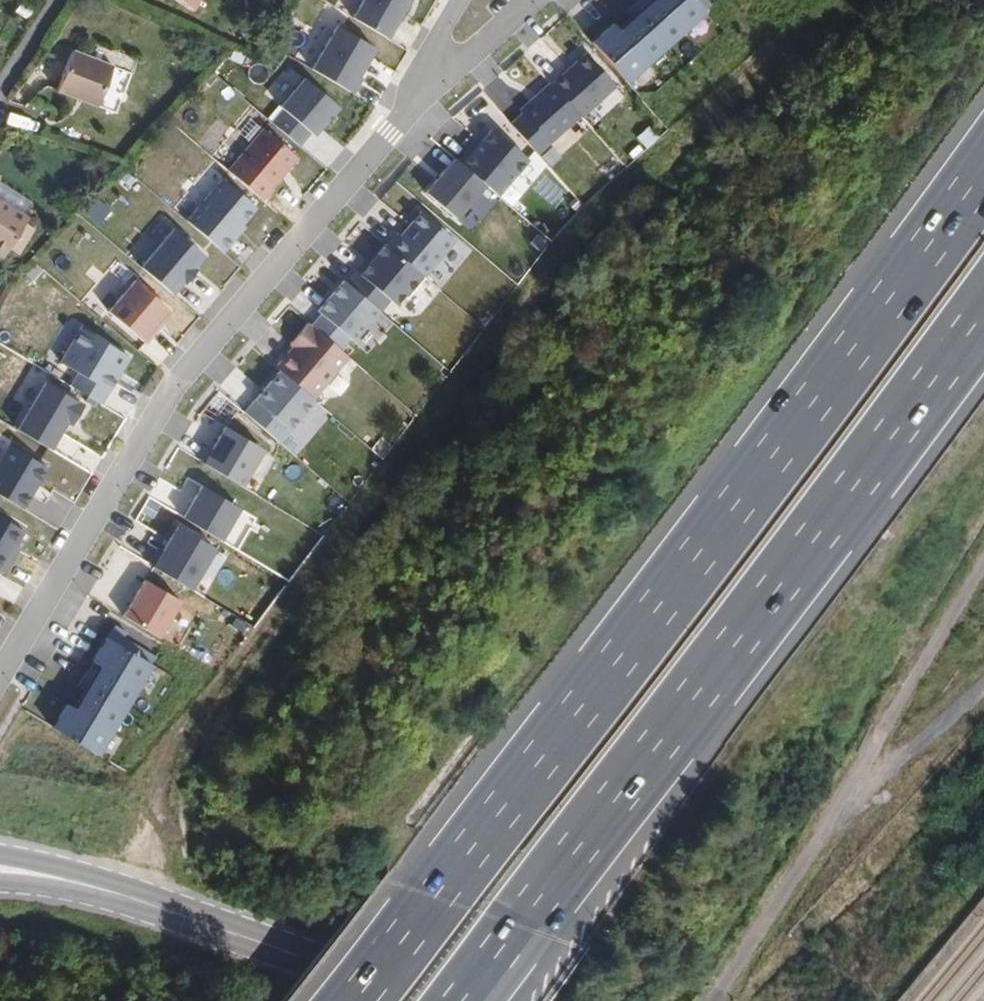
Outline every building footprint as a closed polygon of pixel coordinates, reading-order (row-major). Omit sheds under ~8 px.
[(193,15),(202,0),(169,0),(193,15)] [(351,28),(383,46),(409,0),(367,0),(351,28)] [(585,5),(593,12),(604,0),(590,0),(585,5)] [(588,49),(633,96),(715,19),(697,0),(641,0),(588,49)] [(340,33),(315,76),(350,97),(376,53),(340,33)] [(583,53),(549,83),(578,116),(612,85),(583,53)] [(100,111),(114,70),(72,56),(57,98),(100,111)] [(287,98),(301,73),(288,65),(274,90),(287,98)] [(305,83),(280,114),(273,123),(298,144),(307,133),(316,140),(340,111),(305,83)] [(549,83),(507,120),(537,153),(578,116),(549,83)] [(265,131),(228,177),(261,203),(298,157),(265,131)] [(494,131),(463,167),(496,195),(527,159),(494,131)] [(455,167),(427,200),(458,226),(486,194),(455,167)] [(257,210),(221,182),(190,223),(226,250),(257,210)] [(396,231),(383,247),(392,254),(425,278),(457,237),(418,208),(400,233),(396,231)] [(0,209),(0,266),(1,267),(27,225),(0,209)] [(207,258),(174,233),(143,273),(176,298),(207,258)] [(403,276),(372,254),(353,281),(395,312),(415,284),(403,276)] [(134,283),(105,327),(143,353),(173,308),(134,283)] [(364,301),(343,285),(316,320),(355,349),(382,314),(364,301)] [(352,356),(312,325),(274,372),(314,404),(352,356)] [(126,358),(84,337),(65,374),(107,395),(126,358)] [(318,409),(277,377),(263,394),(265,395),(244,422),(276,447),(287,434),(294,439),(318,409)] [(46,387),(15,436),(53,459),(83,410),(46,387)] [(262,451),(221,427),(199,461),(241,486),(262,451)] [(0,460),(0,500),(19,511),(45,469),(8,447),(0,460)] [(199,486),(180,521),(218,543),(237,509),(199,486)] [(3,574),(28,532),(0,515),(0,573),(3,574)] [(177,524),(152,566),(189,589),(214,546),(177,524)] [(148,578),(123,620),(160,642),(186,600),(148,578)] [(112,628),(49,725),(96,755),(159,658),(112,628)]
